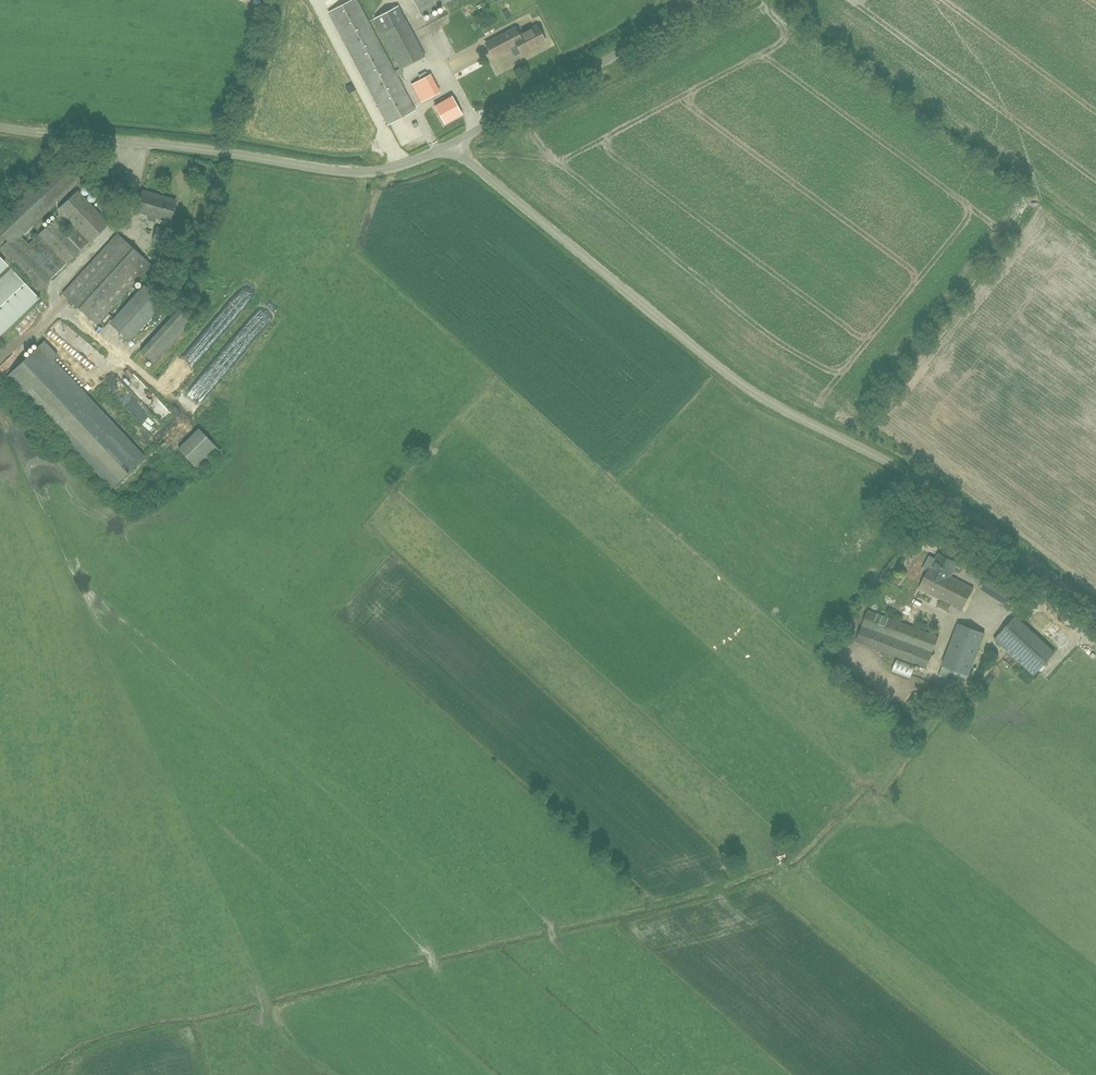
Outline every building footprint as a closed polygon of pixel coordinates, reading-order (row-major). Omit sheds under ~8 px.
[(416,111),(357,0),(353,0),(329,13),(389,125),(416,111)] [(423,16),(453,0),(414,0),(423,16)] [(375,19),(383,34),(401,70),(426,57),(399,6),(375,19)] [(494,58),(510,49),(517,46),(523,56),(533,51),(532,49),(546,42),(537,27),(519,36),(516,29),(486,45),(494,58)] [(411,87),(420,104),(439,94),(430,77),(411,87)] [(447,125),(464,115),(452,95),(435,105),(447,125)] [(0,218),(0,234),(2,236),(7,242),(0,249),(0,251),(7,258),(4,261),(0,257),(0,336),(39,299),(11,269),(14,266),(38,291),(109,224),(78,191),(58,210),(61,213),(29,244),(22,236),(81,180),(62,160),(26,193),(0,218)] [(171,218),(176,201),(161,197),(161,199),(143,194),(137,212),(156,217),(157,214),(171,218)] [(179,234),(167,230),(163,243),(176,246),(179,234)] [(97,325),(152,266),(118,234),(63,294),(97,325)] [(164,304),(149,290),(115,328),(129,342),(164,304)] [(192,322),(179,310),(141,352),(154,364),(192,322)] [(144,457),(40,347),(6,379),(110,489),(144,457)] [(179,450),(198,469),(218,449),(199,430),(179,450)] [(920,589),(937,598),(942,600),(939,607),(948,611),(951,605),(963,611),(974,588),(950,576),(957,563),(940,554),(933,567),(932,566),(920,589)] [(980,588),(1006,603),(1014,591),(988,576),(990,574),(981,568),(974,579),(983,584),(980,588)] [(858,642),(928,668),(939,637),(869,611),(858,642)] [(1035,676),(1055,653),(1016,617),(995,639),(1035,676)] [(943,665),(969,675),(985,633),(959,623),(943,665)] [(897,661),(893,672),(911,679),(915,667),(897,661)] [(918,712),(927,700),(917,692),(907,704),(918,712)]
